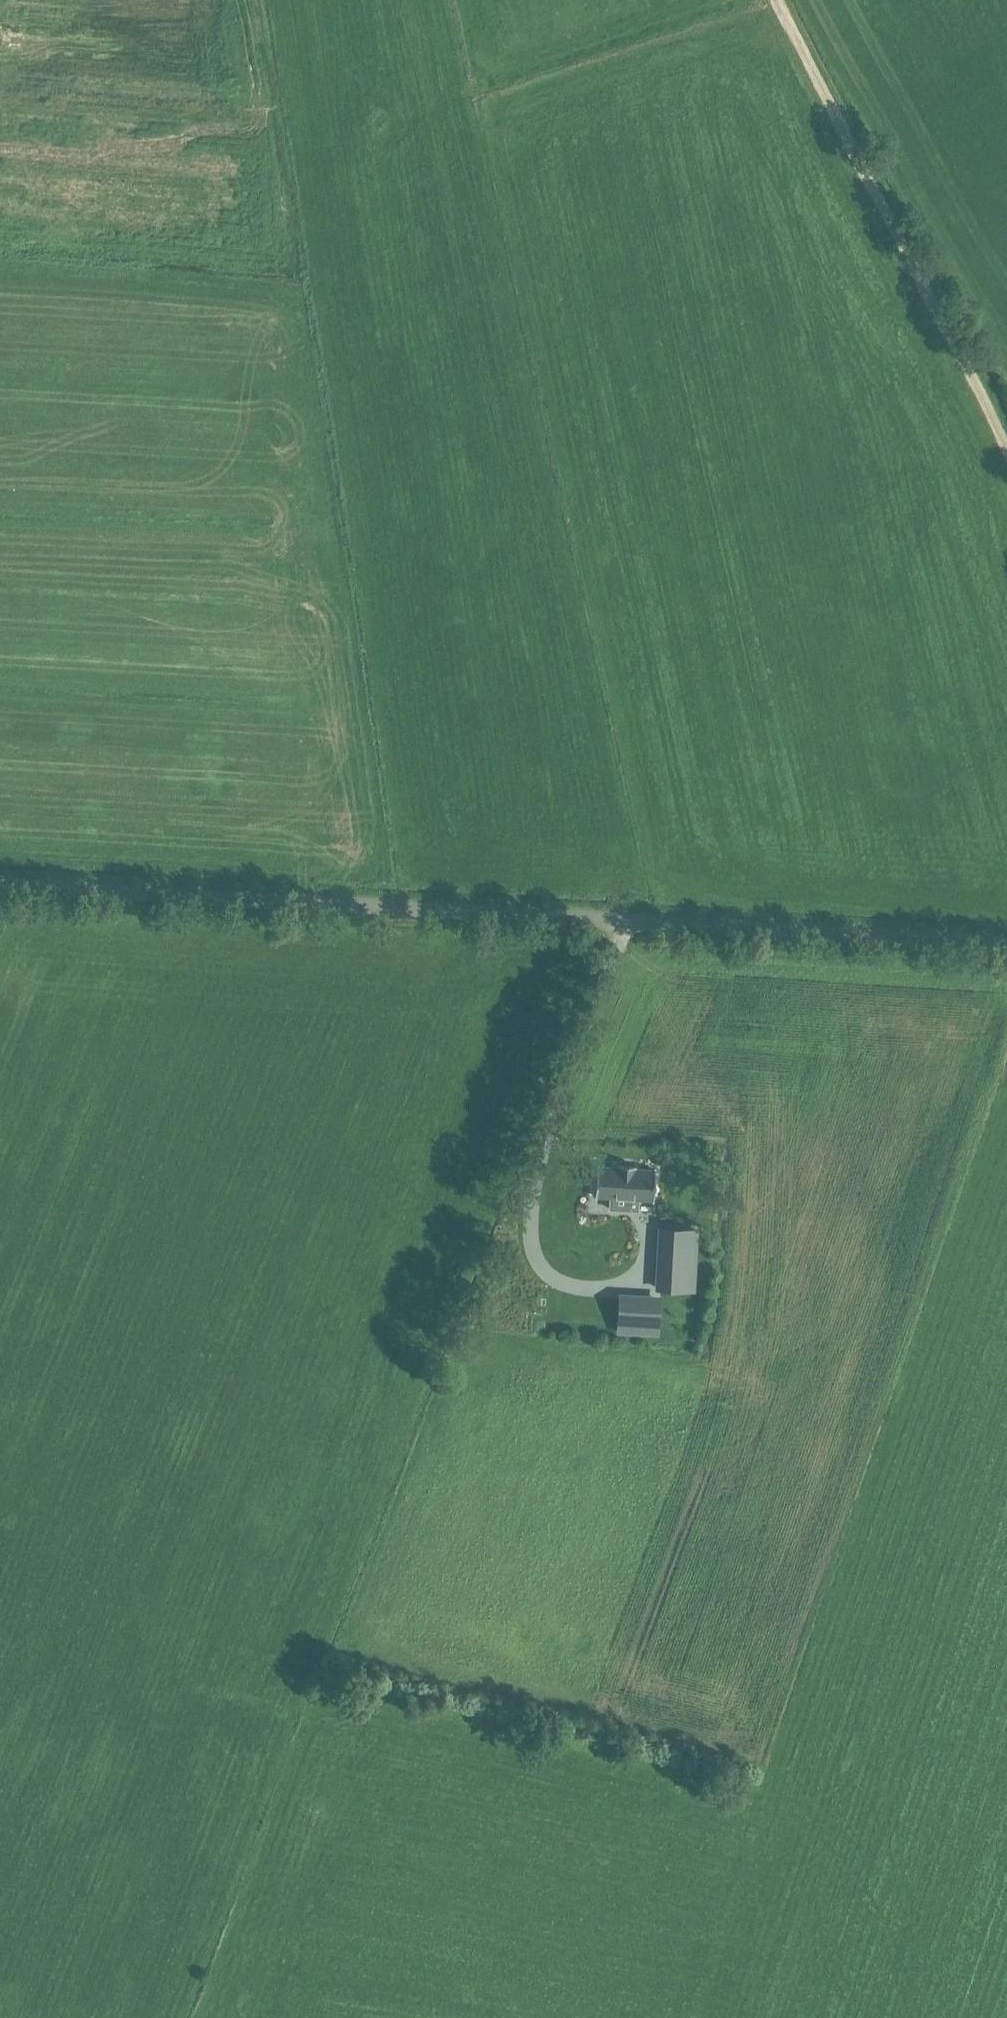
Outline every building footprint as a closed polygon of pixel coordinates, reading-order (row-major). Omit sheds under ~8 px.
[(597,1166),(596,1197),(609,1197),(611,1197),(610,1209),(631,1210),(632,1199),(640,1199),(654,1200),(656,1169),(635,1168),(635,1166),(618,1165),(618,1167),(597,1166)] [(664,1228),(661,1289),(694,1291),(697,1230),(664,1228)] [(622,1315),(622,1291),(523,1288),(522,1313),(622,1315)]
